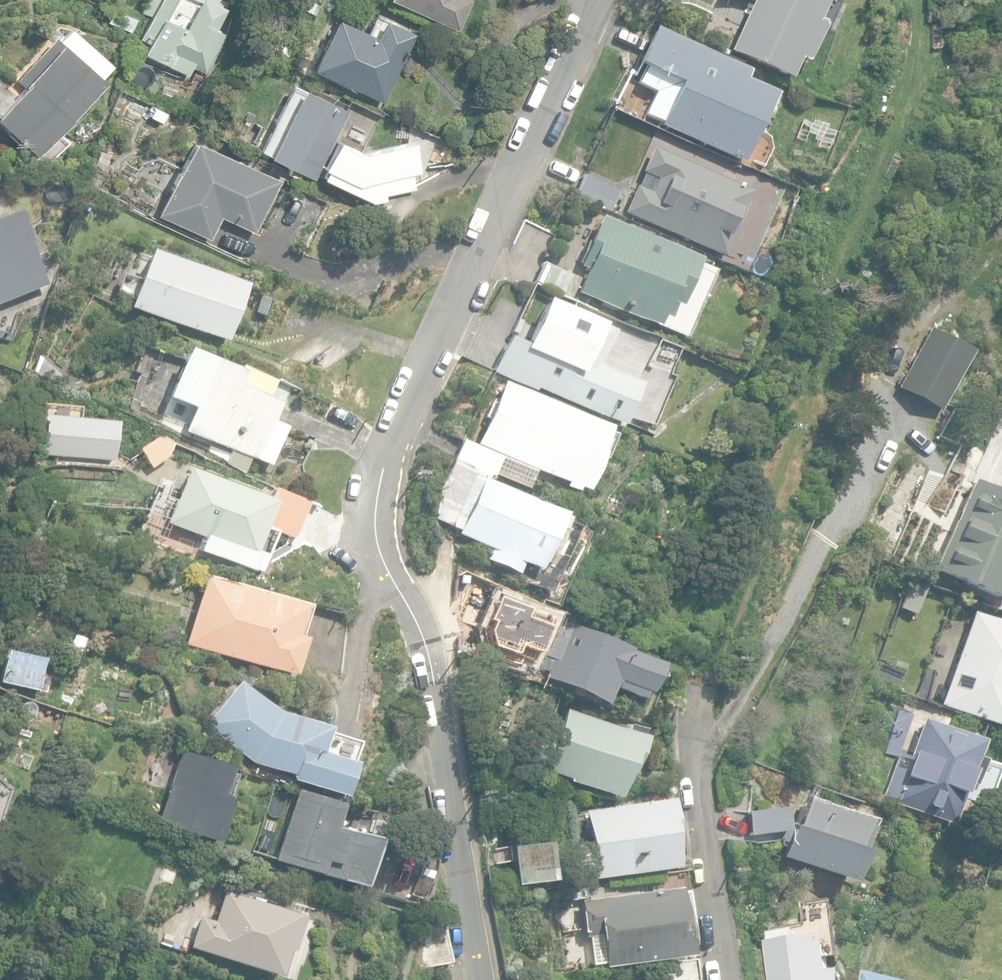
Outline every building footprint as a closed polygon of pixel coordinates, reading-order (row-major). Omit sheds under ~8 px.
[(191,73),(194,67),(205,71),(224,31),(216,27),(227,1),(225,0),(158,0),(140,40),(191,73)] [(457,29),(470,0),(394,0),(457,29)] [(728,51),(790,79),(799,59),(806,62),(822,27),(819,25),(821,20),(817,19),(826,0),(752,0),(728,51)] [(108,22),(130,31),(135,18),(113,9),(108,22)] [(310,68),(383,102),(416,33),(383,18),(375,35),(335,16),(310,68)] [(660,126),(741,162),(760,122),(772,94),(743,80),(747,72),(652,29),(637,64),(643,67),(637,82),(656,91),(646,113),(662,121),(662,122),(660,126)] [(41,153),(102,78),(112,65),(69,30),(60,41),(55,37),(19,81),(23,84),(0,113),(0,120),(41,153)] [(259,151),(314,178),(341,122),(347,110),(293,83),(274,122),(260,150),(259,151)] [(147,117),(164,125),(169,113),(152,106),(147,117)] [(156,213),(209,238),(220,215),(254,230),(278,178),(192,137),(156,213)] [(624,213),(723,257),(752,191),(653,148),(642,172),(644,173),(638,187),(636,186),(624,213)] [(574,196),(609,212),(612,207),(619,192),(584,176),(574,196)] [(48,284),(20,212),(0,219),(0,303),(48,284)] [(576,293),(656,327),(666,302),(678,307),(698,260),(600,218),(580,266),(587,269),(576,293)] [(130,308),(227,341),(246,286),(148,253),(130,308)] [(571,297),(579,279),(542,263),(535,282),(571,297)] [(1001,293),(1001,292),(1001,273),(999,271),(989,282),(1001,293)] [(545,302),(524,351),(545,360),(534,385),(533,387),(624,425),(636,397),(634,396),(638,385),(611,373),(612,371),(600,366),(610,342),(611,342),(616,331),(545,302)] [(910,394),(940,411),(972,351),(930,328),(910,366),(898,388),(910,394)] [(545,360),(524,351),(523,352),(506,345),(496,369),(534,385),(545,360)] [(225,464),(246,472),(251,459),(271,467),(286,428),(274,423),(282,403),(238,386),(243,373),(184,351),(168,393),(195,403),(184,432),(230,450),(225,464)] [(609,427),(505,382),(478,445),(501,456),(537,471),(586,492),(602,453),(599,452),(609,427)] [(136,447),(151,468),(176,451),(162,430),(136,447)] [(501,456),(478,445),(477,444),(462,438),(453,460),(459,463),(492,477),(494,473),(501,456)] [(495,475),(530,491),(537,473),(503,458),(495,475)] [(570,514),(451,462),(433,518),(458,528),(455,533),(490,549),(485,560),(520,575),(522,569),(529,572),(526,579),(550,590),(578,527),(567,522),(570,514)] [(199,556),(214,561),(221,544),(255,557),(266,528),(288,536),(296,538),(310,502),(275,489),(271,500),(187,469),(166,523),(167,523),(206,538),(199,556)] [(999,601),(1001,597),(1001,492),(974,480),(932,571),(999,601)] [(185,645),(294,676),(305,639),(296,637),(304,608),(204,579),(185,645)] [(973,611),(950,677),(944,675),(941,685),(939,684),(934,698),(941,701),(939,705),(1001,727),(1001,621),(973,611)] [(580,694),(604,705),(615,681),(645,695),(659,665),(630,652),(631,649),(560,617),(536,669),(548,674),(546,678),(570,689),(568,693),(578,698),(580,694)] [(38,692),(46,659),(7,651),(0,684),(38,692)] [(290,782),(343,799),(355,764),(323,754),(330,730),(280,714),(240,681),(205,724),(252,764),(291,777),(290,782)] [(544,771),(618,799),(627,776),(630,777),(645,738),(640,736),(642,732),(610,720),(608,726),(568,710),(544,771)] [(883,753),(895,757),(909,718),(910,715),(909,715),(897,711),(883,753)] [(892,803),(952,824),(967,783),(974,786),(984,760),(976,757),(982,741),(922,719),(892,803)] [(158,824),(218,843),(230,808),(230,807),(230,806),(230,805),(230,804),(230,803),(230,802),(229,801),(229,800),(228,799),(227,798),(226,797),(225,797),(225,796),(224,796),(223,796),(223,795),(232,767),(180,751),(158,824)] [(344,806),(296,790),(273,857),(361,886),(377,840),(336,827),(344,806)] [(595,865),(597,880),(676,870),(671,833),(675,833),(671,799),(585,810),(589,843),(572,846),(574,868),(595,865)] [(849,883),(850,883),(861,852),(860,852),(850,849),(860,821),(803,801),(793,829),(789,827),(778,857),(849,883)] [(858,811),(871,816),(874,809),(861,804),(858,811)] [(746,812),(748,835),(784,831),(781,808),(746,812)] [(509,848),(513,885),(547,881),(543,844),(509,848)] [(605,963),(606,967),(688,958),(684,924),(680,889),(581,900),(585,937),(590,937),(593,965),(605,963)] [(189,948),(279,977),(288,950),(291,951),(301,920),(297,919),(298,916),(224,891),(214,921),(199,916),(189,948)] [(408,931),(415,968),(425,967),(451,963),(444,924),(408,931)] [(772,979),(845,979),(843,970),(832,971),(828,934),(799,938),(798,931),(771,934),(771,941),(768,941),(772,979)] [(664,979),(677,979),(698,977),(696,960),(662,964),(664,979)]
